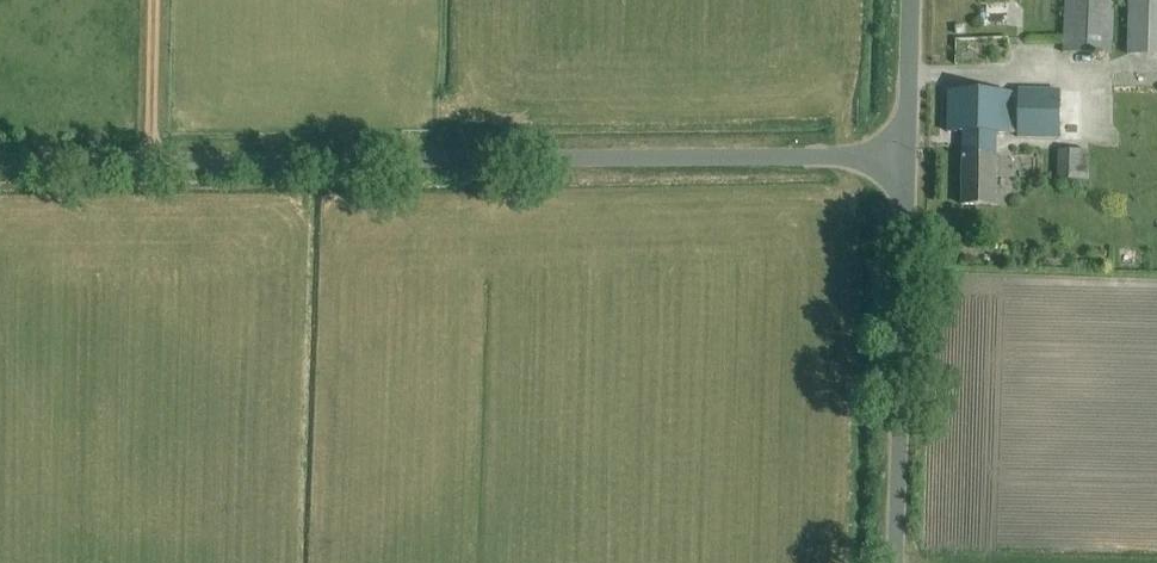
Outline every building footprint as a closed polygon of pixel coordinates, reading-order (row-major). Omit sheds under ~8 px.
[(1113,0),(1065,0),(1063,54),(1111,55),(1113,0)] [(1127,55),(1156,56),(1156,0),(1129,0),(1127,55)] [(956,41),(955,65),(1008,64),(1008,39),(956,41)] [(996,206),(996,157),(996,135),(1017,135),(1017,138),(1059,139),(1060,92),(1019,92),(1019,95),(948,92),(946,133),(977,134),(976,157),(962,156),(962,206),(996,206)] [(1057,151),(1056,181),(1081,182),(1082,153),(1057,151)]
